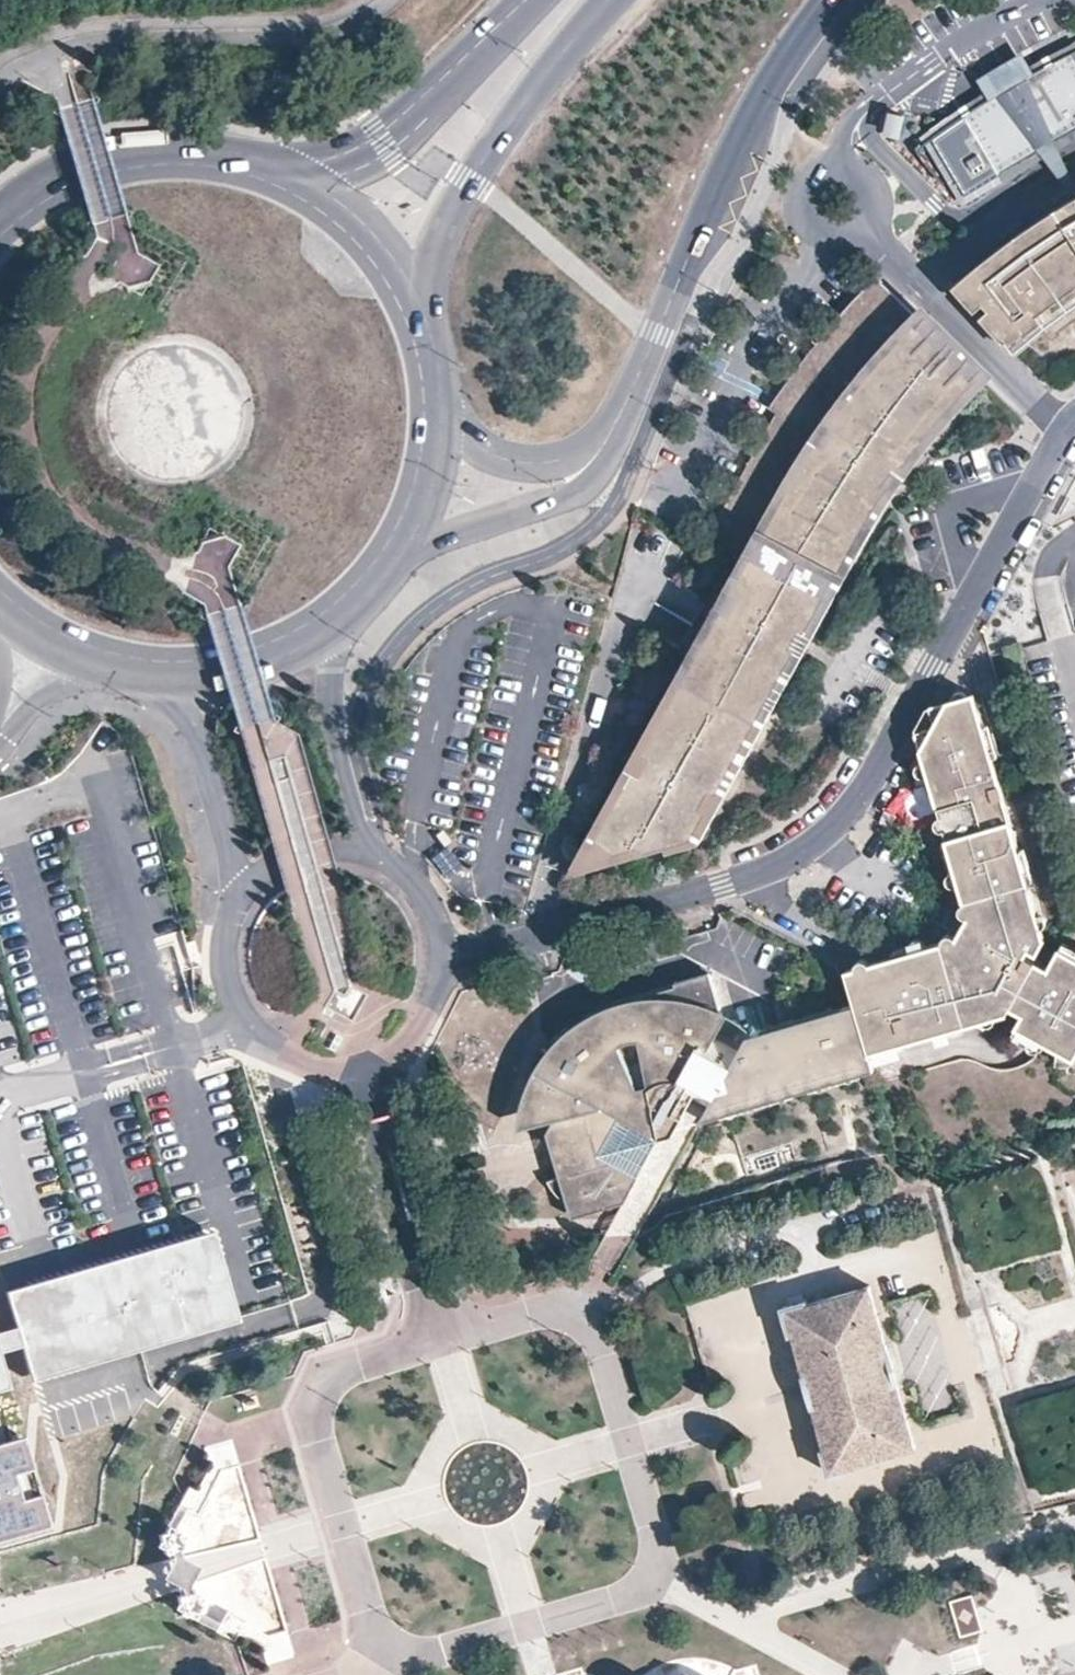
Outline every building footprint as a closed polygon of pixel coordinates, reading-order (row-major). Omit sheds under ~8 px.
[(978,78),(992,98),(1035,73),(1023,51),(978,78)] [(992,98),(966,113),(1001,172),(1054,139),(1074,126),(1074,57),(1060,65),(1057,59),(1035,73),(992,98)] [(954,284),(975,310),(986,302),(991,309),(982,316),(1010,348),(1046,319),(1040,310),(1074,288),(1074,197),(1052,211),(1022,231),(1001,246),(984,259),(954,284)] [(905,322),(913,313),(876,276),(833,325),(825,334),(818,341),(806,359),(789,383),(784,391),(773,406),(779,410),(763,437),(799,457),(809,440),(816,430),(830,410),(847,386),(855,377),(869,361),(880,348),(886,341),(895,331),(905,322)] [(898,475),(902,470),(945,418),(977,378),(913,313),(905,322),(895,331),(886,341),(880,348),(869,361),(855,377),(847,386),(830,410),(816,430),(809,440),(799,457),(882,501),(890,487),(893,482),(895,478),(898,475)] [(945,418),(950,422),(983,383),(977,378),(945,418)] [(918,461),(920,460),(944,430),(950,422),(945,418),(902,470),(909,476),(918,461)] [(799,457),(763,437),(752,457),(739,482),(737,486),(773,503),(780,490),(799,457)] [(838,574),(882,501),(799,457),(780,490),(773,503),(759,530),(765,534),(747,565),(734,587),(742,591),(732,610),(725,606),(645,749),(653,753),(643,770),(637,767),(591,848),(598,855),(639,844),(642,844),(644,844),(646,845),(644,851),(668,843),(695,835),(710,809),(703,806),(712,789),(718,792),(799,646),(792,642),(801,625),(807,629),(838,574)] [(759,530),(773,503),(737,486),(712,530),(706,541),(741,562),(759,530)] [(895,491),(890,487),(882,501),(888,504),(895,491)] [(888,504),(882,501),(838,574),(845,578),(888,504)] [(765,534),(759,530),(741,562),(747,565),(765,534)] [(645,749),(725,606),(717,602),(638,745),(645,749)] [(806,650),(799,646),(718,792),(725,795),(806,650)] [(900,1044),(1007,1014),(1009,1010),(1020,1016),(1017,1020),(1044,1034),(1039,1043),(1072,1060),(1074,1055),(1074,958),(1056,948),(1045,966),(1020,953),(1024,948),(1032,952),(1041,935),(1033,930),(1037,922),(975,704),(953,710),(933,750),(948,803),(952,802),(960,832),(957,834),(982,925),(988,923),(990,934),(984,946),(979,948),(978,946),(911,965),(914,972),(898,977),(895,965),(879,971),(900,1044)] [(864,964),(844,969),(854,1004),(868,1053),(900,1044),(879,971),(895,965),(898,977),(914,972),(911,965),(978,946),(979,948),(984,946),(990,934),(988,923),(982,925),(957,834),(960,832),(952,802),(948,803),(933,750),(953,710),(941,713),(921,750),(936,802),(938,807),(942,819),(944,828),(945,833),(946,837),(969,912),(956,937),(878,960),(864,964)] [(591,848),(637,767),(629,762),(569,873),(640,852),(639,844),(598,855),(591,848)] [(695,835),(668,843),(670,849),(701,841),(717,813),(710,809),(695,835)] [(868,1053),(854,1004),(746,1034),(737,1050),(715,1038),(726,1020),(710,971),(618,1000),(621,1009),(614,1011),(604,1015),(593,1020),(581,1028),(573,1035),(560,1045),(556,1050),(547,1045),(543,1043),(542,1046),(538,1050),(536,1054),(534,1061),(533,1066),(543,1071),(543,1072),(541,1077),(541,1083),(542,1089),(544,1096),(546,1103),(550,1108),(554,1111),(556,1114),(557,1117),(572,1169),(560,1173),(549,1176),(551,1180),(553,1186),(560,1193),(569,1199),(578,1204),(585,1205),(592,1206),(601,1207),(603,1206),(624,1201),(664,1128),(673,1133),(698,1088),(713,1096),(700,1121),(873,1070),(868,1053)] [(621,1009),(618,1000),(613,1000),(608,1002),(601,1005),(591,1010),(580,1017),(570,1024),(562,1031),(555,1036),(547,1045),(556,1050),(560,1045),(573,1035),(581,1028),(593,1020),(604,1015),(614,1011),(621,1009)] [(1044,1034),(1017,1020),(1013,1029),(1039,1043),(1044,1034)] [(543,1071),(533,1066),(531,1074),(526,1086),(525,1095),(523,1105),(521,1115),(520,1124),(556,1114),(554,1111),(550,1108),(546,1103),(544,1096),(542,1089),(541,1083),(541,1077),(543,1072),(543,1071)] [(572,1169),(557,1117),(548,1129),(560,1173),(572,1169)] [(573,1215),(601,1207),(592,1206),(585,1205),(578,1204),(569,1199),(573,1215)] [(212,1238),(14,1295),(23,1327),(28,1345),(39,1383),(238,1325),(233,1311),(212,1238)] [(869,1286),(782,1308),(828,1470),(915,1447),(869,1286)] [(0,1333),(0,1353),(28,1345),(23,1327),(0,1333)] [(42,1512),(20,1438),(0,1444),(0,1524),(42,1512)] [(237,1465),(230,1440),(206,1447),(210,1462),(197,1487),(189,1483),(168,1523),(173,1525),(173,1527),(175,1527),(188,1505),(198,1512),(221,1470),(237,1465)] [(201,1564),(182,1554),(180,1547),(185,1546),(184,1539),(186,1539),(189,1534),(184,1532),(182,1532),(180,1526),(175,1527),(173,1527),(173,1525),(168,1523),(166,1527),(166,1530),(160,1531),(162,1538),(159,1538),(157,1543),(161,1545),(164,1545),(165,1551),(172,1549),(174,1555),(163,1575),(182,1585),(184,1591),(184,1592),(178,1593),(180,1599),(178,1600),(175,1605),(180,1607),(182,1607),(182,1608),(184,1613),(189,1612),(195,1616),(198,1611),(198,1610),(198,1609),(199,1609),(204,1607),(203,1602),(204,1601),(207,1596),(202,1593),(200,1594),(198,1588),(192,1589),(191,1583),(201,1564)] [(972,1598),(951,1602),(958,1639),(980,1635),(972,1598)] [(272,1634),(226,1610),(220,1619),(199,1609),(198,1609),(198,1610),(198,1611),(195,1616),(235,1637),(239,1630),(243,1632),(264,1642),(265,1647),(268,1659),(293,1652),(286,1630),(272,1634)]
